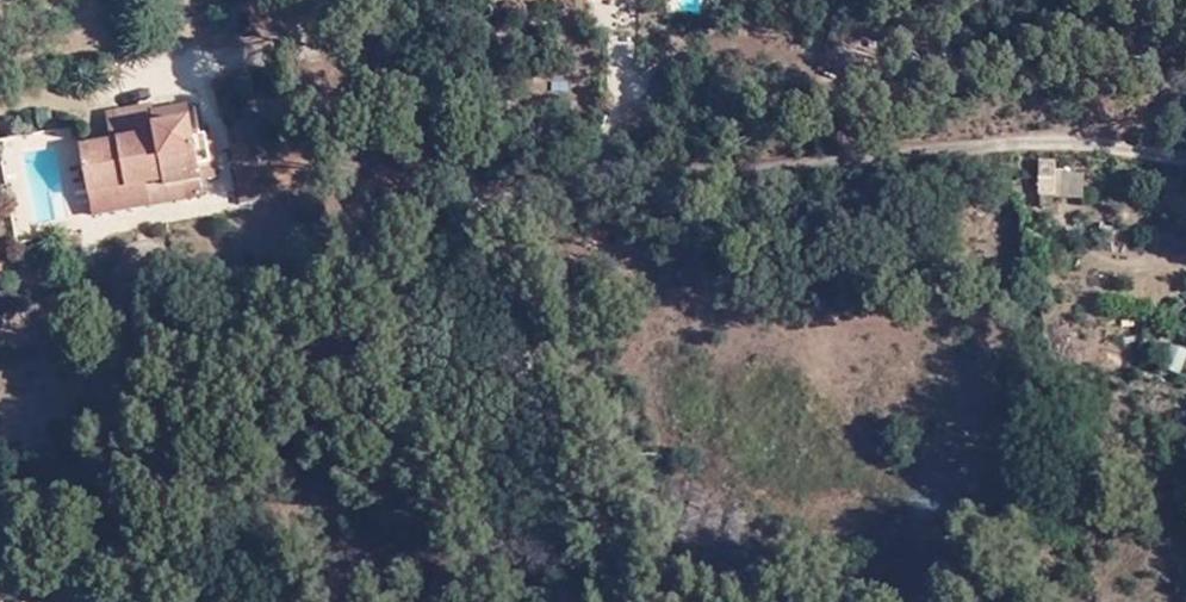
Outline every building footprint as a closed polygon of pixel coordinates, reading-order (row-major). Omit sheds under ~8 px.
[(156,135),(155,116),(154,109),(107,117),(111,142),(156,135)] [(189,111),(168,115),(184,199),(199,197),(196,169),(209,167),(205,137),(192,138),(189,111)] [(184,199),(168,115),(155,116),(156,135),(111,142),(80,147),(87,194),(165,183),(166,191),(175,190),(177,201),(184,199)] [(1054,162),(1040,162),(1039,182),(1053,182),(1054,162)] [(1058,173),(1058,200),(1084,201),(1085,174),(1058,173)] [(89,214),(177,201),(175,190),(166,191),(165,183),(87,194),(89,214)]
